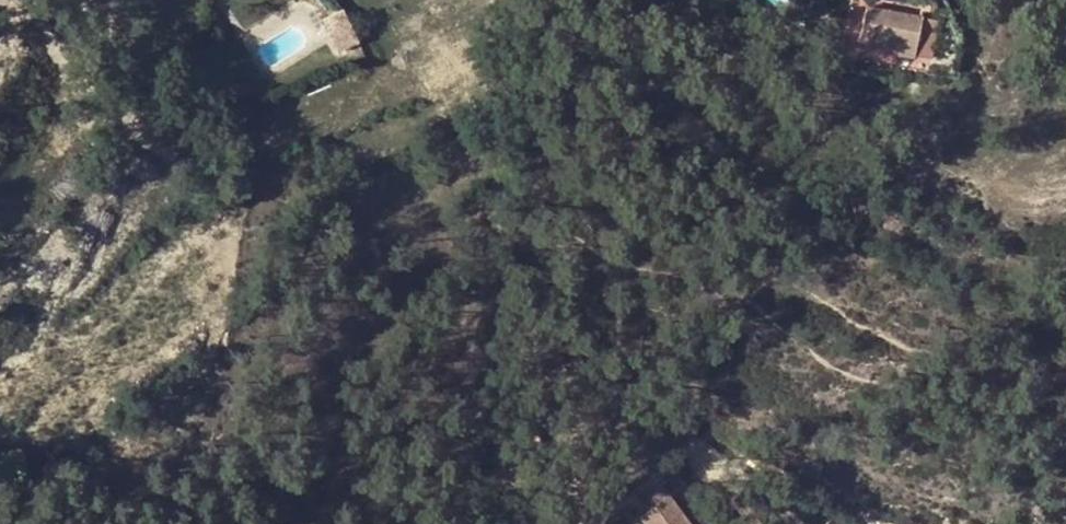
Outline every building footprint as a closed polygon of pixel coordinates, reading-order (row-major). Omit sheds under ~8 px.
[(322,13),(350,18),(339,0),(319,0),(316,2),(322,13)] [(937,0),(923,0),(921,8),(941,10),(937,0)] [(869,5),(861,43),(917,54),(923,15),(869,5)] [(354,25),(350,18),(322,13),(336,36),(354,25)] [(931,57),(939,18),(923,15),(917,54),(931,57)] [(231,180),(235,172),(227,168),(223,176),(231,180)] [(609,508),(620,523),(649,502),(653,507),(640,517),(646,523),(688,523),(653,476),(609,508)]
